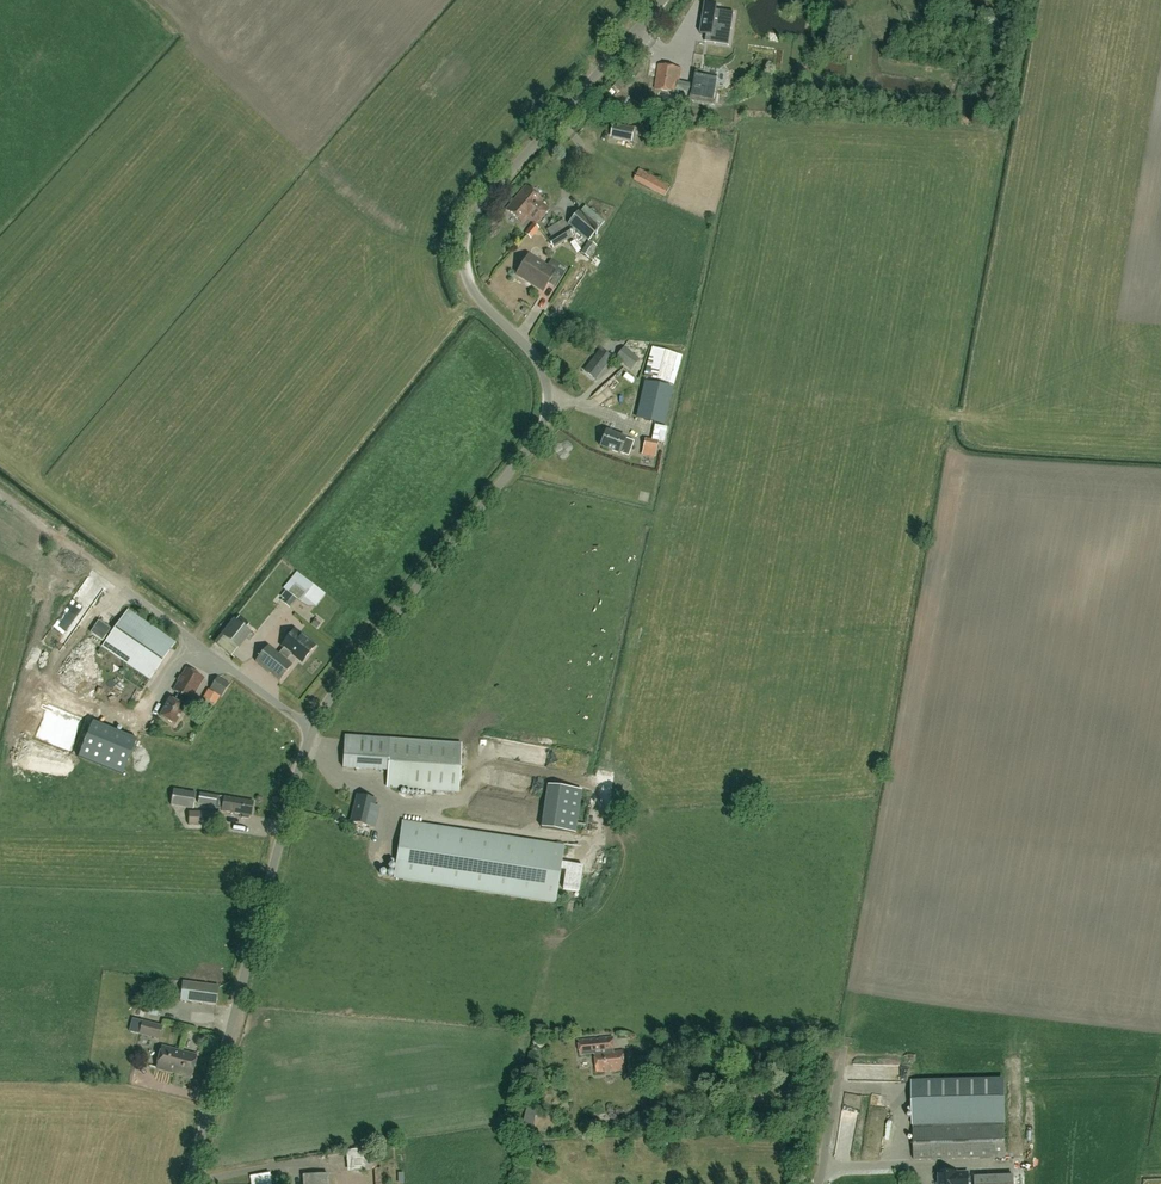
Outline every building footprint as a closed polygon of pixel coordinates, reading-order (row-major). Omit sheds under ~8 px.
[(700,34),(727,38),(729,28),(726,27),(728,11),(716,10),(717,5),(705,3),(700,34)] [(694,84),(678,82),(680,68),(658,64),(654,89),(676,93),(676,91),(692,93),(692,97),(715,101),(719,78),(695,74),(694,84)] [(611,136),(615,137),(633,141),(635,130),(617,126),(613,126),(611,136)] [(665,197),(671,185),(640,169),(633,180),(665,197)] [(522,223),(528,217),(535,224),(548,209),(540,202),(542,200),(526,186),(506,210),(522,223)] [(589,241),(600,228),(579,210),(568,224),(589,241)] [(539,228),(533,223),(525,233),(531,238),(539,228)] [(552,248),(557,245),(572,235),(567,227),(547,239),(552,248)] [(580,253),(588,257),(589,258),(596,246),(588,241),(580,253)] [(559,282),(567,269),(551,259),(547,266),(528,255),(516,275),(543,291),(551,277),(559,282)] [(631,370),(639,359),(623,347),(615,357),(631,370)] [(674,385),(682,356),(652,347),(644,376),(674,385)] [(595,378),(610,357),(601,350),(585,371),(595,378)] [(673,389),(644,382),(636,418),(664,424),(673,389)] [(645,439),(643,450),(656,452),(658,442),(664,443),(667,427),(655,425),(652,441),(645,439)] [(619,454),(620,453),(628,457),(634,442),(625,438),(606,430),(600,446),(619,454)] [(305,587),(298,597),(306,603),(312,593),(305,587)] [(290,592),(283,600),(291,608),(299,599),(290,592)] [(150,680),(175,644),(127,611),(102,646),(150,680)] [(239,647),(251,632),(236,619),(223,635),(239,647)] [(284,648),(279,654),(268,646),(255,662),(279,681),(292,665),(286,660),(292,654),(302,662),(315,646),(294,630),(282,646),(284,648)] [(192,700),(204,677),(186,667),(173,690),(179,693),(175,700),(170,698),(160,716),(176,724),(190,699),(192,700)] [(221,697),(229,685),(217,677),(209,689),(221,697)] [(220,696),(208,689),(203,697),(215,705),(220,696)] [(34,737),(124,769),(138,732),(40,696),(34,713),(33,713),(29,723),(38,727),(34,737)] [(388,771),(387,784),(387,787),(406,788),(405,792),(412,793),(413,789),(458,792),(461,744),(345,736),(343,768),(388,771)] [(543,826),(580,829),(583,786),(546,782),(543,826)] [(193,809),(196,792),(173,789),(171,805),(193,809)] [(215,806),(217,796),(200,793),(198,803),(215,806)] [(379,807),(374,806),(375,800),(357,796),(351,822),(374,827),(379,807)] [(253,802),(224,797),(221,811),(242,815),(242,818),(248,819),(248,816),(251,816),(253,802)] [(214,826),(215,812),(189,812),(189,825),(214,826)] [(402,821),(394,878),(555,903),(564,845),(402,821)] [(215,1005),(218,986),(182,981),(179,1000),(215,1005)] [(162,1026),(142,1021),(139,1034),(159,1039),(162,1026)] [(580,1056),(594,1054),(596,1072),(625,1070),(623,1050),(614,1051),(612,1037),(579,1040),(580,1056)] [(162,1047),(156,1068),(190,1077),(196,1056),(162,1047)] [(898,1061),(857,1060),(857,1068),(897,1068),(898,1061)] [(858,1083),(879,1082),(879,1070),(857,1071),(858,1083)] [(861,1114),(863,1109),(849,1105),(847,1111),(861,1114)] [(870,1155),(885,1156),(889,1112),(874,1110),(870,1155)] [(1016,1122),(1017,1147),(1026,1147),(1025,1121),(1016,1122)] [(1003,1126),(992,1126),(912,1129),(914,1160),(979,1158),(993,1158),(1004,1158),(1004,1146),(1003,1126)] [(364,1152),(348,1152),(348,1168),(365,1167),(364,1152)] [(936,1172),(937,1183),(968,1183),(967,1171),(936,1172)] [(328,1174),(303,1175),(303,1183),(328,1183),(328,1174)] [(1013,1175),(974,1176),(975,1183),(1014,1183),(1013,1175)]
